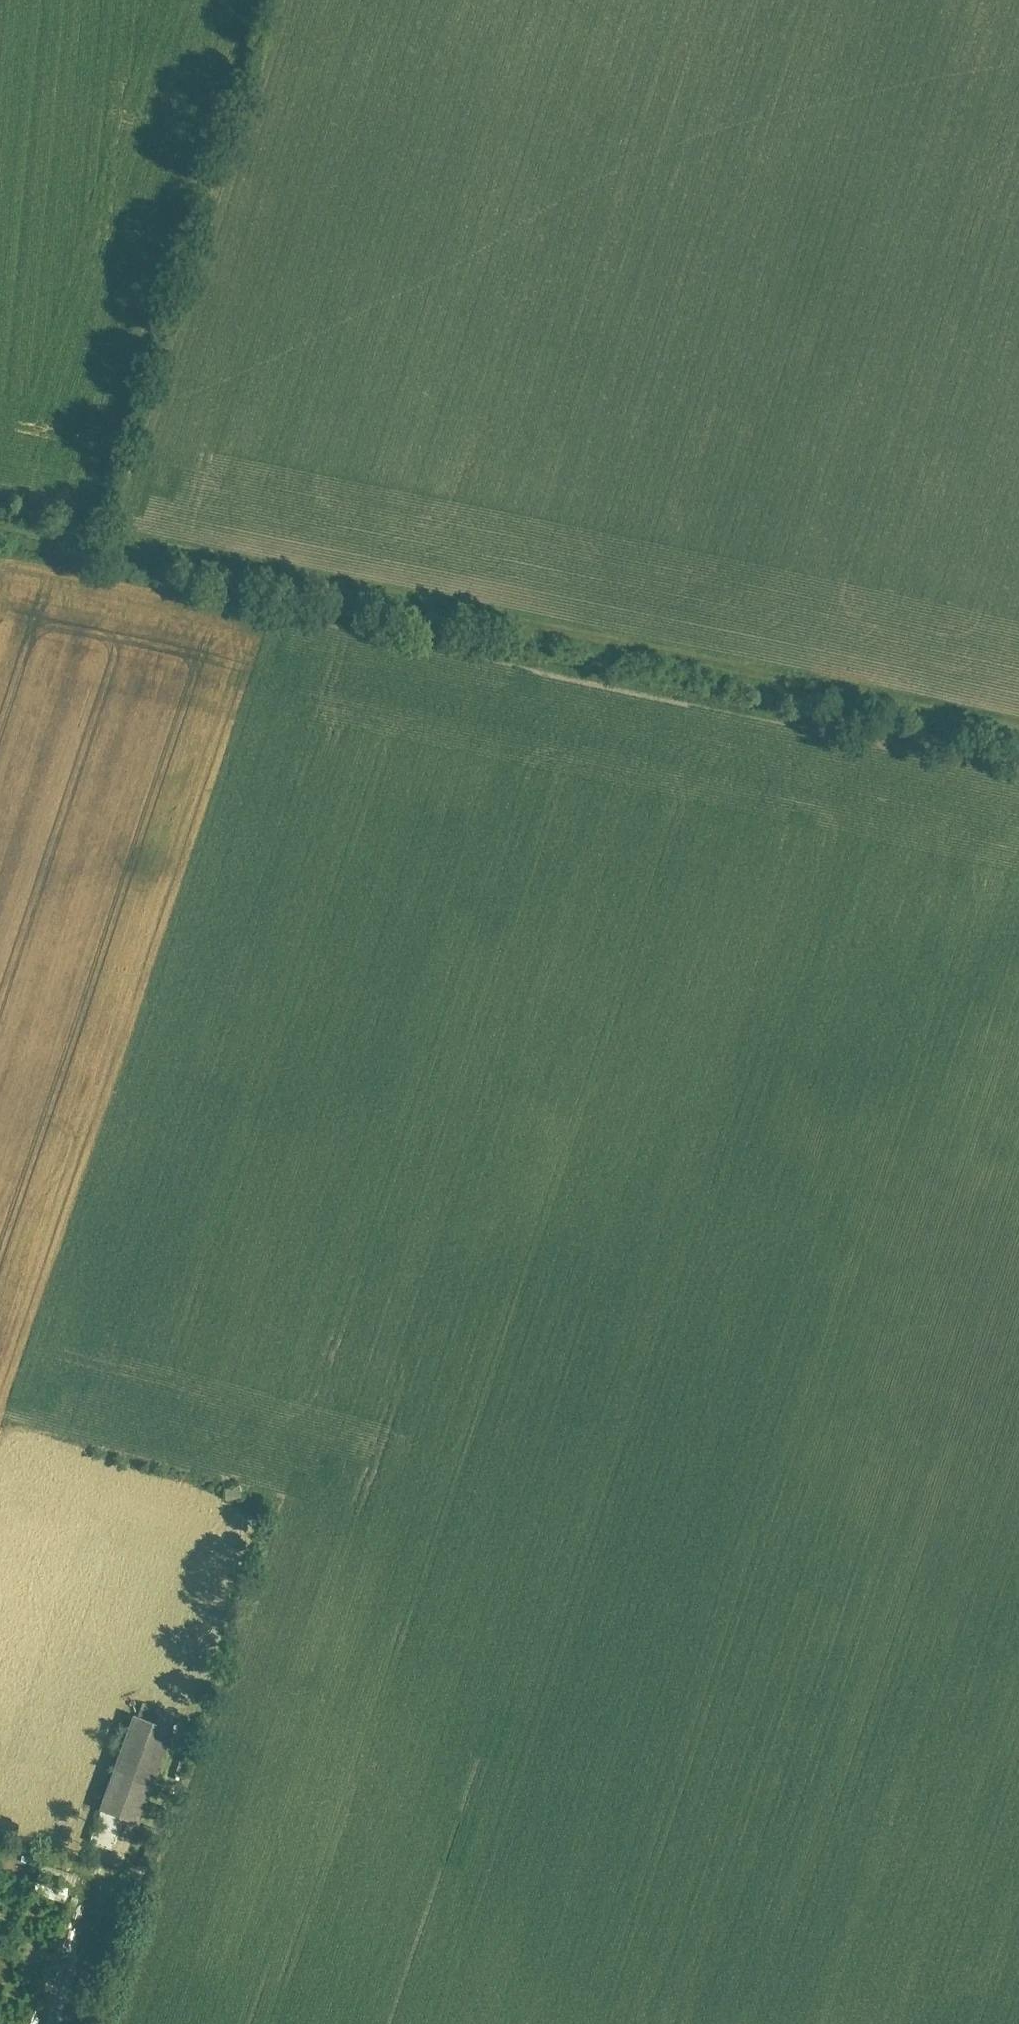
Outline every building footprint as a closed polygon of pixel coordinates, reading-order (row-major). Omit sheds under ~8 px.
[(132,1719),(99,1814),(142,1829),(174,1734),(132,1719)]
